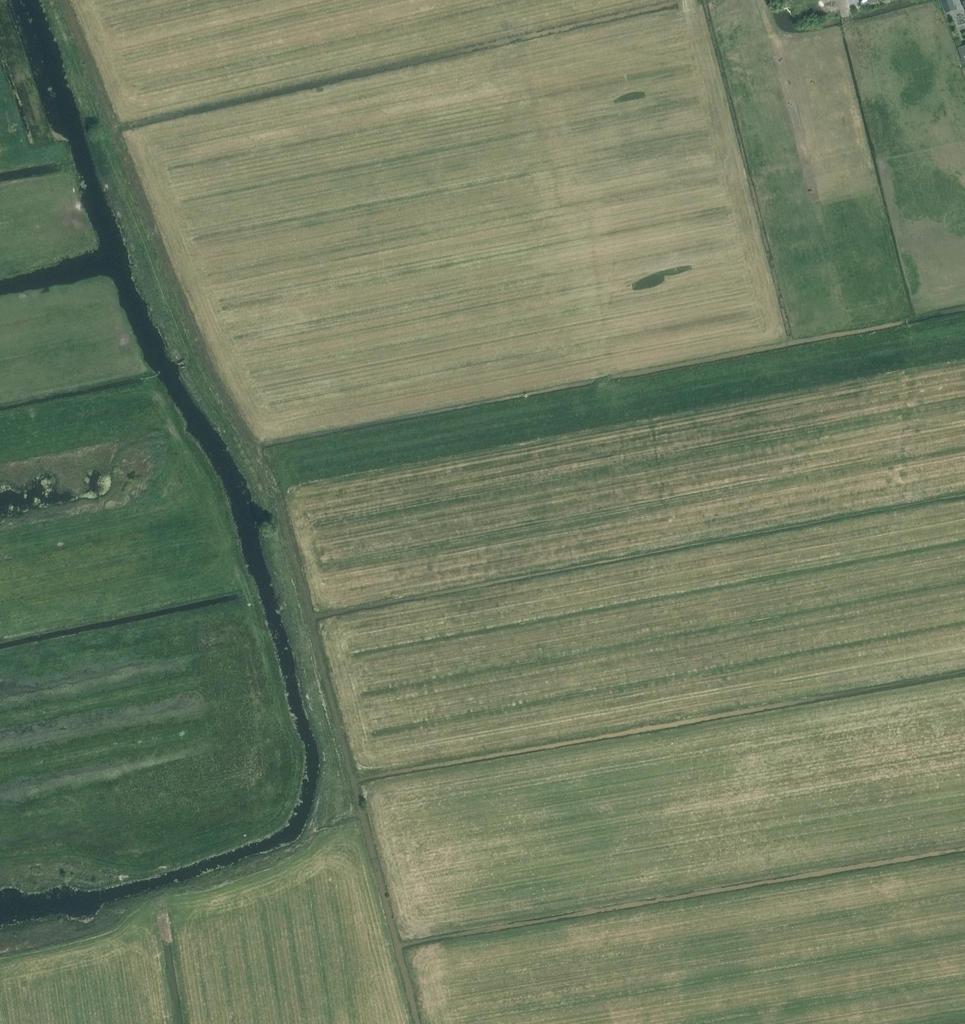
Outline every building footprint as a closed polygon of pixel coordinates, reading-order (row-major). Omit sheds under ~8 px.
[(800,20),(799,13),(789,15),(790,22),(800,20)]
